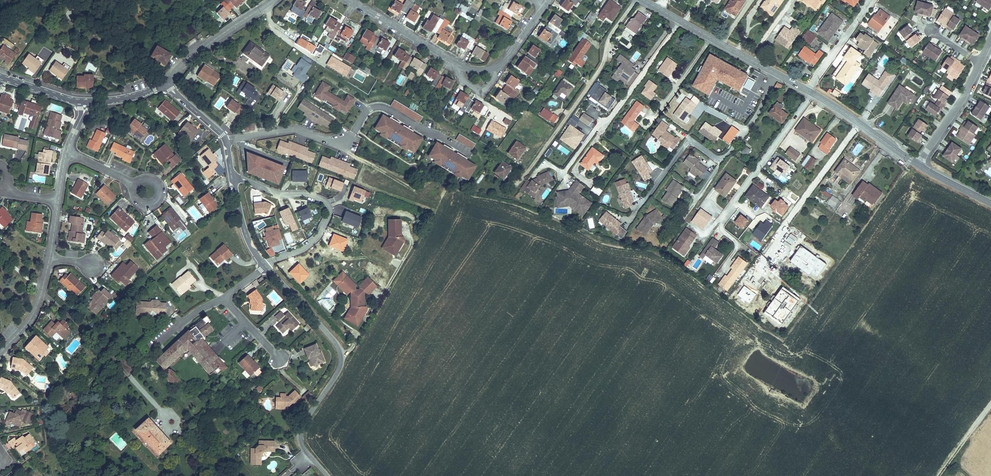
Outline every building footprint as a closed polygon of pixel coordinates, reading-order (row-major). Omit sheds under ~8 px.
[(230,1),(229,0),(226,0),(224,1),(230,8),(234,5),(234,6),(236,4),(238,6),(245,0),(231,0),(230,1)] [(301,0),(297,0),(295,4),(297,5),(295,7),(301,11),(306,3),(301,0)] [(411,2),(412,0),(406,0),(403,5),(395,1),(391,8),(396,12),(397,10),(400,11),(400,10),(404,13),(411,2)] [(575,0),(565,0),(560,6),(566,10),(567,8),(569,9),(573,4),(575,6),(578,2),(575,0)] [(725,9),(736,16),(746,0),(731,0),(725,9)] [(762,7),(769,12),(776,2),(779,5),(782,0),(766,0),(762,7)] [(990,11),(990,8),(990,0),(987,0),(983,6),(990,11)] [(227,11),(230,8),(224,1),(221,4),(223,7),(216,13),(223,20),(229,14),(227,11)] [(505,3),(500,10),(511,16),(513,13),(514,13),(515,11),(517,12),(521,7),(513,2),(512,3),(510,1),(508,4),(505,3)] [(412,3),(411,2),(404,13),(408,15),(407,16),(410,17),(408,19),(414,22),(419,15),(416,13),(419,7),(412,3)] [(620,8),(616,4),(614,7),(608,2),(598,17),(603,21),(606,17),(611,21),(620,8)] [(776,2),(769,12),(772,14),(779,5),(776,2)] [(926,4),(918,2),(915,12),(918,13),(919,13),(919,15),(922,16),(926,4)] [(931,16),(933,6),(926,4),(922,16),(926,17),(927,15),(928,16),(931,16)] [(316,20),(321,12),(313,7),(310,5),(303,16),(307,18),(306,20),(311,23),(314,19),(316,20)] [(461,5),(458,9),(461,11),(465,14),(468,9),(461,5)] [(942,24),(947,27),(954,16),(955,14),(945,8),(937,20),(942,24)] [(511,16),(500,10),(497,14),(499,15),(495,23),(507,30),(510,24),(508,23),(509,21),(508,20),(511,16)] [(868,24),(879,32),(890,17),(881,10),(875,17),(874,17),(868,24)] [(594,13),(591,11),(585,19),(588,21),(594,13)] [(599,13),(595,11),(594,13),(588,21),(591,23),(599,13)] [(647,18),(639,12),(635,18),(637,20),(635,22),(632,19),(626,27),(627,27),(636,33),(647,18)] [(839,27),(843,22),(832,13),(825,23),(835,31),(838,26),(839,27)] [(430,29),(436,32),(443,21),(444,18),(440,16),(439,18),(433,14),(429,21),(427,20),(426,22),(425,22),(423,25),(424,26),(423,28),(428,31),(430,29)] [(554,15),(549,22),(550,23),(548,27),(558,34),(561,30),(557,27),(560,22),(558,21),(560,18),(554,15)] [(954,16),(947,27),(950,29),(951,28),(952,28),(954,30),(960,20),(954,16)] [(337,24),(338,22),(330,17),(325,25),(328,27),(325,31),(329,33),(328,36),(333,39),(341,26),(337,24)] [(448,24),(443,21),(436,32),(440,34),(440,35),(442,36),(440,39),(449,44),(453,38),(450,36),(451,34),(444,30),(446,27),(448,24)] [(832,35),(835,31),(825,23),(818,33),(829,41),(833,36),(832,35)] [(485,33),(486,26),(478,24),(477,31),(485,33)] [(353,31),(345,27),(344,28),(341,26),(333,39),(339,42),(340,39),(344,41),(344,40),(346,38),(348,39),(353,31)] [(558,34),(546,26),(538,37),(550,45),(558,34)] [(790,31),(785,27),(776,40),(782,44),(784,40),(791,45),(800,31),(793,26),(790,31)] [(908,26),(900,32),(907,41),(913,37),(911,34),(913,32),(912,31),(911,29),(908,26)] [(973,31),(966,26),(960,36),(962,37),(963,38),(963,39),(966,41),(973,31)] [(636,33),(627,27),(625,30),(634,36),(636,33)] [(369,50),(377,38),(373,35),(375,34),(367,29),(359,41),(367,46),(365,48),(369,50)] [(568,35),(561,30),(558,34),(565,39),(568,35)] [(587,35),(581,31),(576,39),(580,42),(583,37),(585,39),(587,35)] [(815,36),(807,31),(802,38),(810,44),(815,36)] [(973,44),(979,35),(973,31),(966,41),(969,43),(970,42),(971,43),(973,44)] [(470,49),(475,40),(464,33),(456,45),(462,48),(463,46),(465,47),(466,47),(470,49)] [(863,53),(869,57),(879,44),(865,34),(864,36),(860,33),(856,39),(860,41),(858,44),(866,50),(863,53)] [(303,34),(297,44),(312,53),(316,47),(310,43),(312,40),(303,34)] [(913,37),(907,41),(912,48),(922,40),(919,37),(918,38),(917,37),(915,35),(913,37)] [(833,45),(838,39),(834,36),(829,42),(833,45)] [(381,40),(377,38),(369,50),(373,53),(375,50),(376,50),(381,53),(383,49),(384,47),(387,49),(390,43),(382,38),(381,40)] [(475,40),(470,49),(474,51),(473,52),(475,53),(474,56),(483,61),(488,54),(476,46),(480,40),(477,38),(475,40)] [(590,44),(583,39),(573,53),(580,59),(590,44)] [(791,45),(784,40),(782,44),(788,49),(791,45)] [(261,50),(251,43),(243,53),(254,61),(261,66),(269,56),(264,52),(261,50)] [(929,43),(923,52),(930,57),(937,46),(933,44),(933,45),(931,44),(929,43)] [(5,60),(4,62),(8,65),(16,54),(3,45),(0,50),(0,57),(5,60)] [(529,54),(527,57),(537,65),(540,61),(535,58),(539,53),(536,51),(538,49),(533,45),(527,53),(529,54)] [(930,57),(936,61),(942,52),(940,50),(939,50),(940,48),(937,46),(930,57)] [(171,54),(157,47),(151,57),(165,65),(171,54)] [(816,55),(805,47),(799,55),(810,63),(811,62),(814,58),(818,61),(823,53),(819,51),(816,55)] [(404,66),(409,57),(406,55),(407,53),(399,48),(394,56),(402,61),(400,64),(404,66)] [(849,61),(853,65),(855,61),(861,54),(852,48),(844,58),(849,61)] [(352,56),(346,53),(343,59),(349,62),(352,56)] [(580,59),(573,53),(568,61),(572,63),(573,61),(576,64),(581,67),(585,62),(580,59)] [(22,63),(29,68),(35,72),(44,60),(37,56),(35,59),(29,54),(22,63)] [(630,62),(620,55),(617,59),(622,63),(612,76),(618,81),(620,78),(621,77),(628,82),(635,72),(627,66),(630,62)] [(351,68),(341,62),(340,64),(339,63),(340,61),(332,57),(327,65),(346,76),(351,68)] [(413,59),(409,57),(404,66),(408,68),(407,70),(410,72),(408,77),(412,79),(416,72),(421,75),(426,65),(422,63),(422,62),(414,58),(413,59)] [(537,65),(527,57),(524,61),(522,60),(517,67),(529,76),(534,68),(535,69),(538,65),(537,65)] [(677,64),(668,57),(659,71),(668,77),(670,74),(669,73),(672,68),(673,69),(677,64)] [(948,71),(955,60),(952,58),(951,60),(948,57),(942,67),(948,71)] [(311,65),(301,58),(296,65),(291,71),(295,73),(293,75),(300,80),(304,83),(308,76),(305,74),(311,65)] [(965,67),(955,60),(948,71),(947,73),(957,79),(965,67)] [(259,69),(261,66),(254,61),(252,64),(259,69)] [(860,65),(855,61),(853,65),(849,61),(837,78),(845,84),(860,65)] [(49,70),(62,79),(71,68),(64,63),(62,66),(55,62),(49,70)] [(634,65),(630,62),(627,66),(635,72),(635,71),(631,68),(634,65)] [(718,66),(713,62),(703,77),(711,83),(712,81),(715,78),(722,83),(720,85),(730,92),(738,80),(729,73),(726,77),(725,78),(715,71),(716,70),(718,66)] [(220,75),(205,65),(198,76),(206,81),(206,80),(207,79),(214,84),(220,75)] [(435,87),(442,76),(438,74),(439,72),(431,68),(428,73),(430,75),(429,77),(434,80),(431,85),(435,87)] [(726,77),(716,70),(715,71),(725,78),(726,77)] [(638,75),(635,72),(628,82),(631,84),(638,75)] [(862,83),(871,89),(877,93),(876,94),(879,97),(893,75),(890,73),(888,77),(884,74),(879,81),(869,74),(862,83)] [(76,87),(85,87),(85,85),(93,85),(94,75),(84,75),(84,77),(77,76),(76,87)] [(445,79),(442,76),(435,87),(439,89),(442,85),(449,90),(454,82),(446,77),(445,79)] [(507,84),(505,88),(516,96),(518,92),(513,88),(517,83),(514,82),(516,79),(511,76),(505,83),(507,84)] [(568,82),(563,78),(553,94),(558,97),(559,95),(561,92),(567,96),(573,88),(567,84),(568,82)] [(715,78),(712,81),(720,86),(720,85),(722,83),(715,78)] [(241,91),(246,94),(250,97),(254,99),(258,93),(254,91),(255,89),(243,81),(239,88),(242,90),(241,91)] [(322,82),(315,94),(323,98),(321,100),(326,103),(327,101),(333,104),(332,107),(339,111),(340,108),(341,107),(348,111),(355,99),(348,95),(343,103),(326,92),(330,86),(322,82)] [(592,96),(603,103),(602,105),(609,110),(616,100),(606,93),(608,91),(600,85),(597,83),(596,82),(591,90),(594,92),(592,96)] [(990,97),(990,84),(987,82),(985,86),(986,86),(985,89),(983,93),(990,97)] [(285,93),(273,85),(267,93),(271,95),(269,99),(273,102),(276,99),(280,101),(285,93)] [(914,95),(900,85),(897,89),(899,90),(897,93),(896,92),(888,103),(896,108),(903,98),(910,102),(914,95)] [(651,100),(656,94),(647,87),(642,93),(651,100)] [(516,96),(505,88),(502,92),(500,90),(495,98),(500,101),(502,99),(504,101),(508,96),(513,100),(516,96)] [(949,96),(940,90),(935,97),(939,99),(937,103),(943,107),(945,104),(944,103),(946,100),(949,96)] [(465,111),(471,100),(467,97),(468,96),(461,91),(457,97),(460,98),(458,100),(463,104),(461,108),(465,111)] [(13,103),(8,101),(9,99),(10,100),(11,96),(6,95),(5,96),(1,94),(0,98),(0,111),(9,114),(13,103)] [(603,103),(592,96),(591,97),(602,105),(603,103)] [(700,101),(694,96),(690,101),(696,105),(700,101)] [(908,105),(910,102),(903,98),(896,108),(897,109),(903,101),(908,105)] [(232,99),(226,107),(230,110),(231,109),(232,110),(232,111),(235,113),(235,112),(239,114),(243,108),(232,99)] [(322,123),(329,128),(334,120),(303,99),(298,108),(305,112),(309,115),(308,117),(312,120),(316,122),(318,120),(322,123)] [(423,117),(394,99),(390,106),(419,123),(423,117)] [(33,104),(22,100),(18,111),(24,113),(34,116),(30,128),(34,129),(42,107),(38,105),(38,106),(33,105),(33,104)] [(173,121),(175,118),(180,113),(165,100),(158,108),(173,121)] [(475,102),(471,100),(465,111),(469,113),(471,108),(477,112),(478,109),(480,111),(484,105),(476,100),(475,102)] [(644,106),(637,101),(634,105),(641,111),(644,106)] [(697,105),(696,105),(690,101),(688,104),(684,101),(674,115),(683,121),(689,113),(693,108),(694,109),(697,105)] [(986,113),(990,107),(981,101),(979,103),(979,104),(977,103),(975,106),(986,113)] [(931,103),(926,110),(936,116),(938,112),(940,109),(941,110),(943,107),(937,103),(935,106),(931,103)] [(641,111),(634,105),(621,122),(631,129),(634,125),(632,123),(641,111)] [(775,105),(769,113),(782,123),(788,115),(781,110),(775,105)] [(972,114),(981,120),(986,113),(975,106),(973,110),(974,110),(973,112),(972,114)] [(544,109),(539,115),(548,121),(549,120),(553,123),(557,118),(544,109)] [(749,113),(743,109),(735,119),(739,122),(742,119),(744,120),(749,113)] [(44,135),(59,139),(62,131),(59,130),(57,130),(62,115),(51,112),(44,135)] [(593,120),(584,113),(580,119),(589,126),(593,120)] [(389,119),(382,115),(375,127),(382,131),(380,135),(387,139),(388,137),(401,144),(400,147),(406,151),(408,147),(415,151),(422,139),(412,133),(412,132),(389,119)] [(570,125),(563,136),(567,139),(565,142),(575,149),(584,135),(577,130),(576,131),(574,130),(575,129),(575,128),(578,123),(571,118),(567,123),(570,125)] [(141,124),(134,119),(127,128),(141,139),(146,132),(139,126),(140,125),(141,124)] [(813,125),(804,119),(797,129),(802,132),(801,134),(812,142),(820,132),(815,128),(814,128),(812,127),(813,125)] [(928,125),(919,119),(913,129),(919,133),(921,130),(924,132),(924,131),(926,129),(928,125)] [(501,138),(506,128),(490,120),(485,131),(501,138)] [(639,125),(634,121),(632,123),(634,125),(631,129),(634,132),(639,125)] [(669,126),(662,121),(652,134),(659,139),(659,140),(662,143),(664,144),(667,143),(668,143),(671,145),(670,146),(674,149),(681,139),(677,137),(676,138),(668,132),(667,134),(664,132),(666,130),(669,126)] [(965,124),(963,127),(974,134),(978,127),(969,121),(968,123),(967,124),(965,124)] [(198,131),(187,122),(180,130),(187,136),(191,139),(198,131)] [(722,132),(718,129),(717,131),(706,123),(699,131),(711,140),(715,135),(718,137),(722,132)] [(475,126),(472,131),(478,135),(481,130),(475,126)] [(739,131),(733,126),(728,133),(734,137),(739,131)] [(974,134),(963,127),(960,131),(957,136),(969,145),(976,135),(974,134)] [(97,129),(95,133),(96,134),(93,141),(90,139),(87,147),(97,152),(106,133),(97,129)] [(919,133),(913,129),(908,136),(919,143),(921,139),(920,138),(920,137),(922,135),(919,133)] [(187,136),(180,130),(178,133),(184,138),(187,136)] [(734,137),(728,133),(726,136),(725,136),(723,139),(730,144),(734,137)] [(832,143),(833,144),(836,139),(828,133),(821,143),(822,144),(819,148),(827,154),(830,150),(829,149),(832,145),(831,144),(832,143)] [(4,134),(2,144),(16,146),(15,148),(27,150),(28,141),(19,139),(19,137),(4,134)] [(476,144),(459,134),(456,140),(472,150),(476,144)] [(388,137),(387,139),(400,147),(401,144),(388,137)] [(312,163),(315,154),(307,151),(302,149),(303,147),(294,143),(293,146),(288,144),(280,141),(276,150),(312,163)] [(115,154),(123,158),(130,161),(135,152),(113,142),(110,150),(116,153),(115,154)] [(522,146),(516,142),(508,153),(517,160),(524,150),(521,147),(522,146)] [(858,142),(850,152),(856,157),(864,146),(858,142)] [(443,147),(436,143),(429,155),(435,159),(433,162),(440,166),(442,164),(454,172),(453,174),(460,178),(462,175),(469,179),(476,167),(465,160),(466,160),(443,146),(443,147)] [(957,156),(961,149),(952,143),(951,145),(950,146),(949,145),(947,148),(957,156)] [(172,168),(181,161),(175,154),(174,156),(164,144),(154,153),(159,158),(158,159),(163,165),(169,160),(171,162),(168,165),(172,168)] [(751,150),(746,147),(742,153),(746,157),(751,150)] [(790,147),(786,153),(796,161),(801,155),(790,147)] [(604,156),(593,148),(581,164),(589,170),(595,162),(598,164),(604,156)] [(943,156),(952,162),(957,156),(947,148),(944,152),(946,152),(945,154),(943,156)] [(218,160),(214,156),(213,154),(208,149),(200,156),(209,167),(203,172),(208,178),(216,172),(214,169),(219,164),(217,161),(218,160)] [(47,165),(50,165),(52,151),(48,150),(44,150),(43,153),(49,154),(47,165)] [(706,181),(711,174),(707,170),(708,169),(699,163),(697,162),(698,160),(686,151),(680,159),(692,168),(691,170),(706,181)] [(48,175),(50,165),(47,165),(49,154),(43,153),(39,153),(36,173),(48,175)] [(266,160),(252,155),(251,157),(247,155),(248,167),(252,169),(250,173),(262,177),(262,176),(273,180),(273,182),(278,184),(283,169),(279,167),(280,165),(272,162),(270,166),(264,164),(266,160)] [(801,164),(805,167),(812,157),(808,155),(801,164)] [(642,156),(632,162),(645,181),(651,177),(649,174),(652,171),(642,156)] [(330,159),(322,157),(319,165),(354,179),(357,170),(349,167),(344,165),(345,163),(336,159),(335,161),(330,159)] [(805,167),(809,170),(816,161),(812,157),(805,167)] [(778,172),(785,175),(790,165),(776,158),(770,169),(774,171),(773,174),(776,176),(778,172)] [(850,163),(845,159),(835,172),(840,175),(839,176),(850,184),(860,171),(855,167),(855,168),(849,164),(850,163)] [(509,166),(502,161),(494,173),(503,179),(511,169),(508,167),(509,166)] [(442,164),(440,166),(453,174),(454,172),(442,164)] [(792,177),(796,170),(790,167),(786,174),(792,177)] [(292,171),(292,181),(307,181),(307,171),(292,171)] [(549,171),(537,177),(537,178),(536,179),(537,180),(534,181),(533,180),(531,182),(527,180),(521,189),(530,195),(533,191),(536,193),(541,186),(553,180),(549,171)] [(171,180),(177,188),(178,188),(182,192),(181,193),(184,196),(193,189),(180,173),(171,180)] [(735,181),(727,174),(716,189),(725,196),(732,186),(731,186),(735,181)] [(344,183),(329,178),(326,186),(341,191),(344,183)] [(76,182),(77,183),(75,188),(74,187),(71,193),(81,198),(88,185),(78,179),(76,182)] [(800,181),(797,179),(792,185),(799,190),(802,185),(799,182),(800,181)] [(625,180),(616,183),(625,209),(632,206),(631,202),(635,201),(637,200),(635,194),(634,195),(632,190),(631,191),(628,183),(626,184),(625,180)] [(683,186),(674,180),(667,191),(668,192),(663,200),(671,206),(677,198),(675,197),(680,190),(683,186)] [(584,186),(577,181),(570,191),(569,192),(566,193),(566,192),(558,193),(559,197),(557,198),(558,203),(565,202),(570,205),(571,204),(580,211),(582,208),(586,211),(591,203),(578,194),(584,186)] [(883,194),(869,184),(868,185),(867,187),(862,183),(853,195),(858,199),(859,198),(862,194),(874,202),(875,204),(883,194)] [(116,196),(111,192),(110,192),(106,188),(107,188),(104,185),(96,193),(108,205),(116,196)] [(599,196),(603,191),(595,185),(591,190),(599,196)] [(762,193),(762,192),(754,186),(746,197),(761,207),(768,198),(762,193)] [(365,191),(354,187),(349,199),(353,201),(354,199),(361,202),(365,191)] [(533,191),(530,195),(534,198),(541,189),(539,188),(536,193),(533,191)] [(839,200),(821,189),(820,191),(831,199),(828,203),(834,208),(839,200)] [(209,213),(218,206),(208,193),(199,199),(209,213)] [(874,202),(862,194),(859,198),(865,201),(866,199),(872,204),(874,202)] [(255,213),(264,212),(267,214),(271,205),(265,202),(254,203),(255,213)] [(571,204),(570,205),(583,215),(586,211),(582,208),(580,211),(571,204)] [(7,214),(0,208),(0,209),(0,223),(5,227),(12,219),(7,214)] [(126,232),(134,223),(125,215),(125,214),(119,208),(110,217),(126,232)] [(171,208),(163,215),(172,226),(171,227),(174,231),(179,226),(183,231),(187,227),(171,208)] [(288,208),(279,212),(285,225),(289,224),(292,231),(298,229),(288,208)] [(302,220),(312,216),(308,208),(303,210),(302,209),(298,211),(302,220)] [(712,217),(701,209),(692,222),(703,230),(712,217)] [(640,226),(648,232),(652,226),(651,225),(653,224),(654,224),(662,219),(656,210),(647,216),(640,226)] [(342,221),(358,228),(362,218),(346,211),(342,221)] [(622,239),(627,232),(620,225),(621,224),(607,212),(600,220),(622,239)] [(31,222),(30,222),(29,231),(41,233),(42,223),(41,223),(42,219),(42,214),(32,213),(31,222)] [(674,219),(665,213),(663,217),(671,223),(674,219)] [(125,215),(134,223),(135,222),(125,214),(125,215)] [(161,216),(171,227),(172,226),(163,215),(161,216)] [(68,241),(80,243),(82,234),(84,218),(81,218),(72,216),(71,223),(72,223),(71,231),(70,237),(69,237),(68,237),(68,241)] [(763,219),(752,235),(762,242),(773,226),(763,219)] [(402,221),(389,220),(389,234),(391,234),(392,238),(388,245),(390,251),(396,250),(399,243),(403,242),(404,239),(403,237),(401,237),(402,221)] [(156,225),(150,231),(155,237),(154,239),(151,241),(150,240),(146,243),(151,249),(149,250),(156,258),(159,256),(160,257),(163,255),(162,254),(167,250),(164,247),(169,243),(165,238),(166,237),(156,225)] [(648,232),(640,226),(637,229),(646,235),(648,232)] [(282,238),(279,228),(276,229),(266,232),(265,233),(269,247),(279,244),(278,240),(282,238)] [(697,235),(687,228),(674,245),(680,249),(678,252),(684,256),(688,251),(686,249),(688,247),(697,235)] [(97,238),(100,240),(101,239),(107,243),(113,248),(114,247),(117,249),(122,243),(119,240),(107,230),(105,234),(102,231),(97,238)] [(395,256),(403,242),(399,243),(396,250),(390,251),(388,245),(392,238),(391,234),(389,234),(388,237),(382,249),(395,256)] [(719,242),(713,238),(700,256),(704,259),(706,255),(718,263),(723,255),(714,249),(719,242)] [(210,257),(216,264),(223,258),(224,259),(225,260),(232,254),(224,245),(210,257)] [(798,252),(794,249),(783,262),(788,267),(789,266),(792,262),(799,267),(804,272),(811,263),(800,254),(799,255),(797,254),(798,252)] [(730,273),(737,278),(748,263),(739,257),(731,268),(733,269),(730,273)] [(120,270),(118,268),(111,276),(118,283),(120,281),(126,286),(130,281),(128,279),(138,268),(131,261),(127,266),(123,262),(120,266),(123,269),(120,272),(119,271),(120,270)] [(180,294),(183,291),(186,288),(185,287),(188,284),(189,285),(196,280),(188,271),(181,277),(183,279),(180,280),(179,279),(172,284),(180,294)] [(342,272),(334,281),(338,285),(340,283),(347,276),(342,272)] [(70,273),(68,275),(77,283),(79,281),(70,273)] [(719,284),(727,291),(737,278),(730,273),(728,276),(726,275),(719,284)] [(65,274),(59,281),(70,291),(72,289),(78,295),(85,287),(79,281),(77,283),(68,275),(67,277),(65,274)] [(356,285),(347,276),(340,283),(341,288),(345,289),(347,291),(348,290),(350,291),(351,291),(351,303),(354,303),(354,307),(350,315),(353,319),(358,319),(362,312),(365,312),(367,310),(365,307),(364,307),(364,292),(365,292),(368,295),(376,286),(368,277),(359,286),(360,286),(360,290),(355,290),(355,286),(356,285)] [(762,284),(754,278),(753,280),(754,281),(752,283),(751,282),(746,288),(749,291),(752,287),(757,291),(762,284)] [(340,283),(338,285),(347,294),(350,291),(348,290),(347,291),(345,289),(341,288),(340,283)] [(316,300),(330,313),(338,305),(330,298),(336,293),(329,286),(316,300)] [(109,299),(112,296),(103,288),(101,291),(98,290),(91,298),(93,300),(87,307),(96,314),(102,307),(103,308),(106,303),(107,304),(110,300),(109,299)] [(251,310),(260,311),(261,302),(262,302),(262,299),(256,290),(248,296),(250,300),(252,302),(251,305),(251,310)] [(141,315),(141,314),(141,312),(149,313),(153,310),(155,310),(159,315),(162,319),(166,315),(166,309),(161,303),(159,301),(153,300),(150,302),(137,301),(136,315),(141,315)] [(354,303),(351,303),(351,307),(345,318),(358,326),(365,312),(362,312),(358,319),(353,319),(350,315),(354,307),(354,303)] [(299,324),(288,312),(284,315),(281,311),(275,317),(279,321),(285,316),(286,317),(276,327),(282,333),(289,327),(292,331),(299,324)] [(206,315),(202,319),(198,322),(195,325),(194,325),(195,326),(192,329),(188,332),(188,331),(186,333),(182,337),(156,361),(164,369),(187,348),(199,361),(210,374),(214,371),(218,375),(226,367),(223,364),(217,357),(216,356),(214,357),(209,353),(211,351),(209,349),(210,349),(201,338),(213,329),(209,323),(207,325),(205,323),(210,320),(206,315)] [(63,319),(60,323),(66,329),(70,325),(63,319)] [(50,322),(43,330),(51,337),(56,332),(62,337),(68,330),(66,329),(60,323),(58,321),(56,324),(54,326),(50,322)] [(34,357),(38,360),(43,354),(42,353),(45,350),(48,347),(35,336),(30,342),(32,343),(27,348),(35,356),(34,357)] [(32,343),(30,342),(25,348),(34,357),(35,356),(27,348),(32,343)] [(325,362),(321,352),(319,353),(318,349),(316,344),(304,349),(308,358),(309,357),(310,361),(309,362),(311,366),(314,365),(314,366),(325,362)] [(261,372),(258,368),(253,362),(254,361),(248,355),(239,363),(250,376),(254,373),(257,376),(261,372)] [(17,368),(17,367),(18,366),(23,370),(28,374),(33,368),(23,359),(13,357),(11,367),(17,368)] [(180,380),(180,379),(171,370),(170,370),(169,369),(168,370),(166,371),(165,373),(165,375),(165,376),(174,385),(176,386),(178,385),(180,384),(180,382),(180,380)] [(3,388),(4,387),(8,392),(13,398),(19,393),(10,381),(1,377),(0,379),(0,388),(2,389),(3,388)] [(79,389),(76,390),(71,394),(74,398),(84,391),(79,389)] [(295,390),(288,396),(288,399),(286,399),(286,396),(286,394),(280,394),(280,398),(276,398),(276,403),(280,404),(280,407),(285,407),(285,405),(289,405),(292,403),(294,405),(302,398),(295,390)] [(313,396),(311,393),(309,391),(303,397),(303,399),(307,404),(313,396)] [(15,414),(13,413),(12,415),(9,414),(6,421),(15,425),(19,426),(22,420),(29,423),(33,414),(22,409),(21,412),(17,410),(15,414)] [(171,443),(148,418),(136,430),(159,454),(171,443)] [(13,447),(16,445),(21,451),(23,449),(26,453),(36,445),(33,442),(34,441),(29,434),(24,438),(22,436),(16,440),(14,438),(9,442),(13,447)] [(263,457),(267,453),(267,451),(275,451),(275,441),(259,441),(259,445),(256,448),(251,448),(251,464),(261,464),(261,457),(263,457)]
